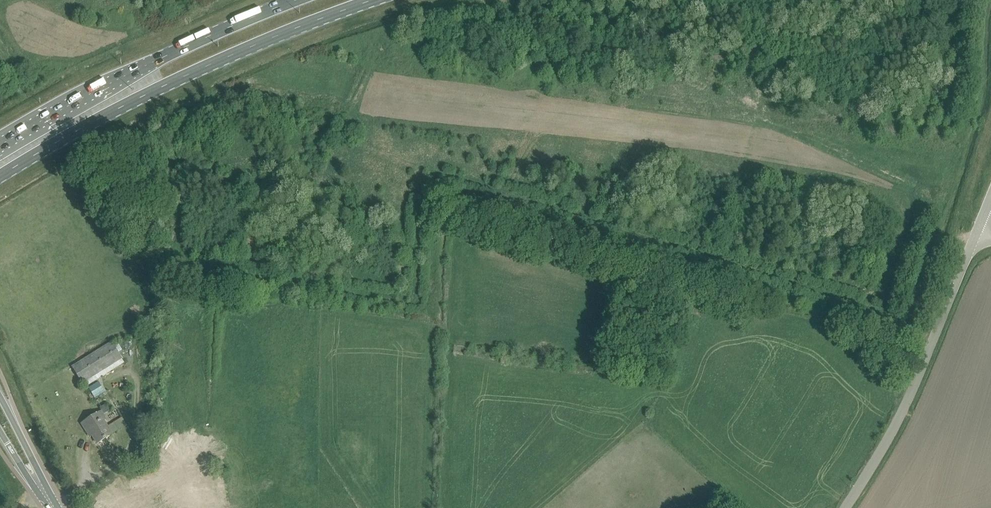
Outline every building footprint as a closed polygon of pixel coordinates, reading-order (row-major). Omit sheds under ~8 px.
[(111,342),(72,366),(83,384),(122,359),(111,342)] [(90,431),(98,443),(112,434),(103,420),(105,418),(101,412),(82,424),(88,432),(90,431)]
